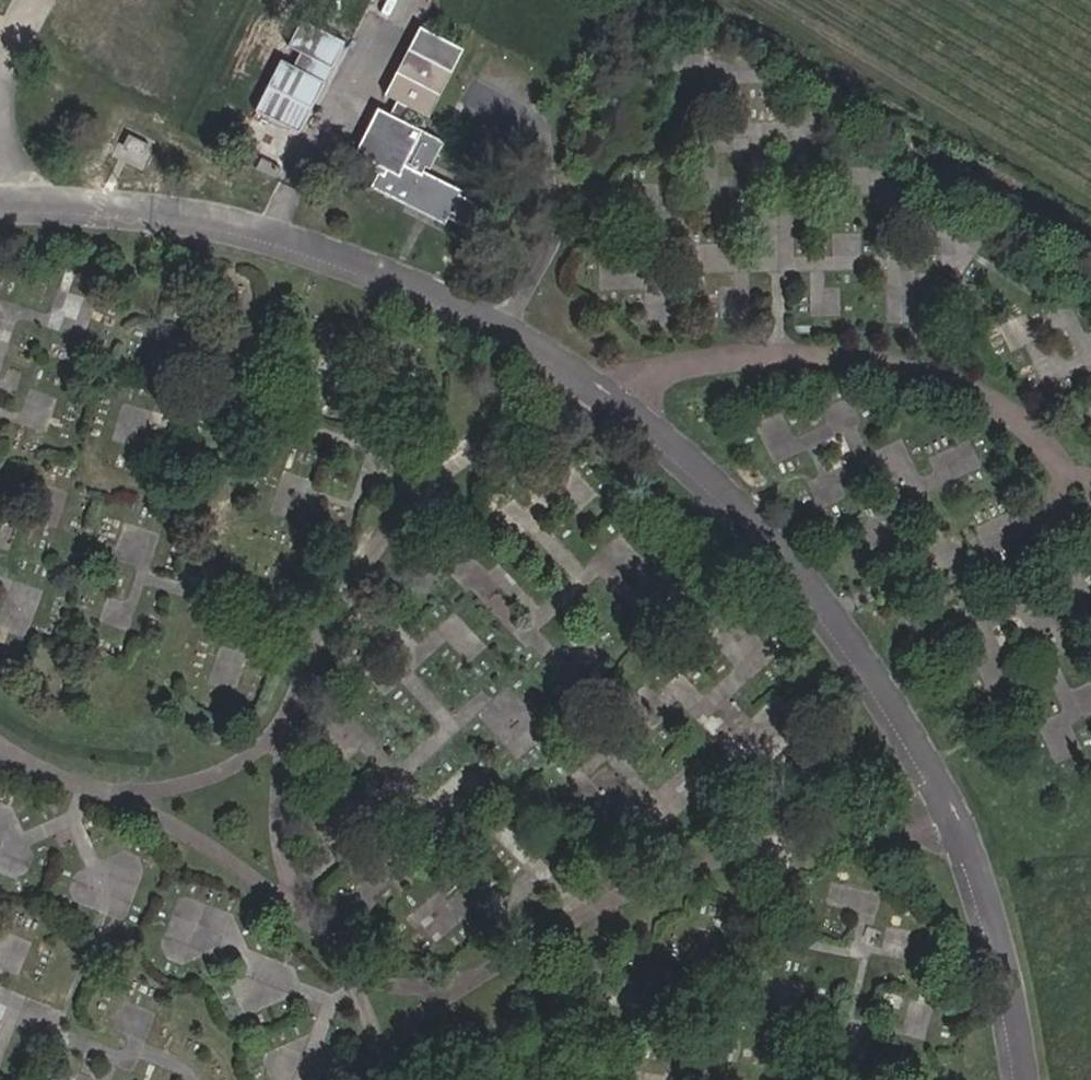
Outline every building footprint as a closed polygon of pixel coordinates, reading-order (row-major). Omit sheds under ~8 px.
[(253,108),(300,131),(344,39),(297,17),(283,45),(301,54),(295,66),(277,58),(253,108)] [(431,117),(464,53),(421,30),(388,93),(400,99),(393,113),(381,107),(375,119),(369,130),(363,141),(358,151),(370,157),(381,163),(385,164),(390,167),(387,173),(382,170),(374,185),(383,190),(394,195),(405,201),(409,203),(412,197),(414,198),(425,204),(436,209),(447,215),(450,218),(464,225),(476,202),(462,195),(461,197),(423,177),(442,139),(424,130),(407,121),(414,108),(431,117)] [(817,291),(817,313),(843,313),(843,291),(817,291)]
